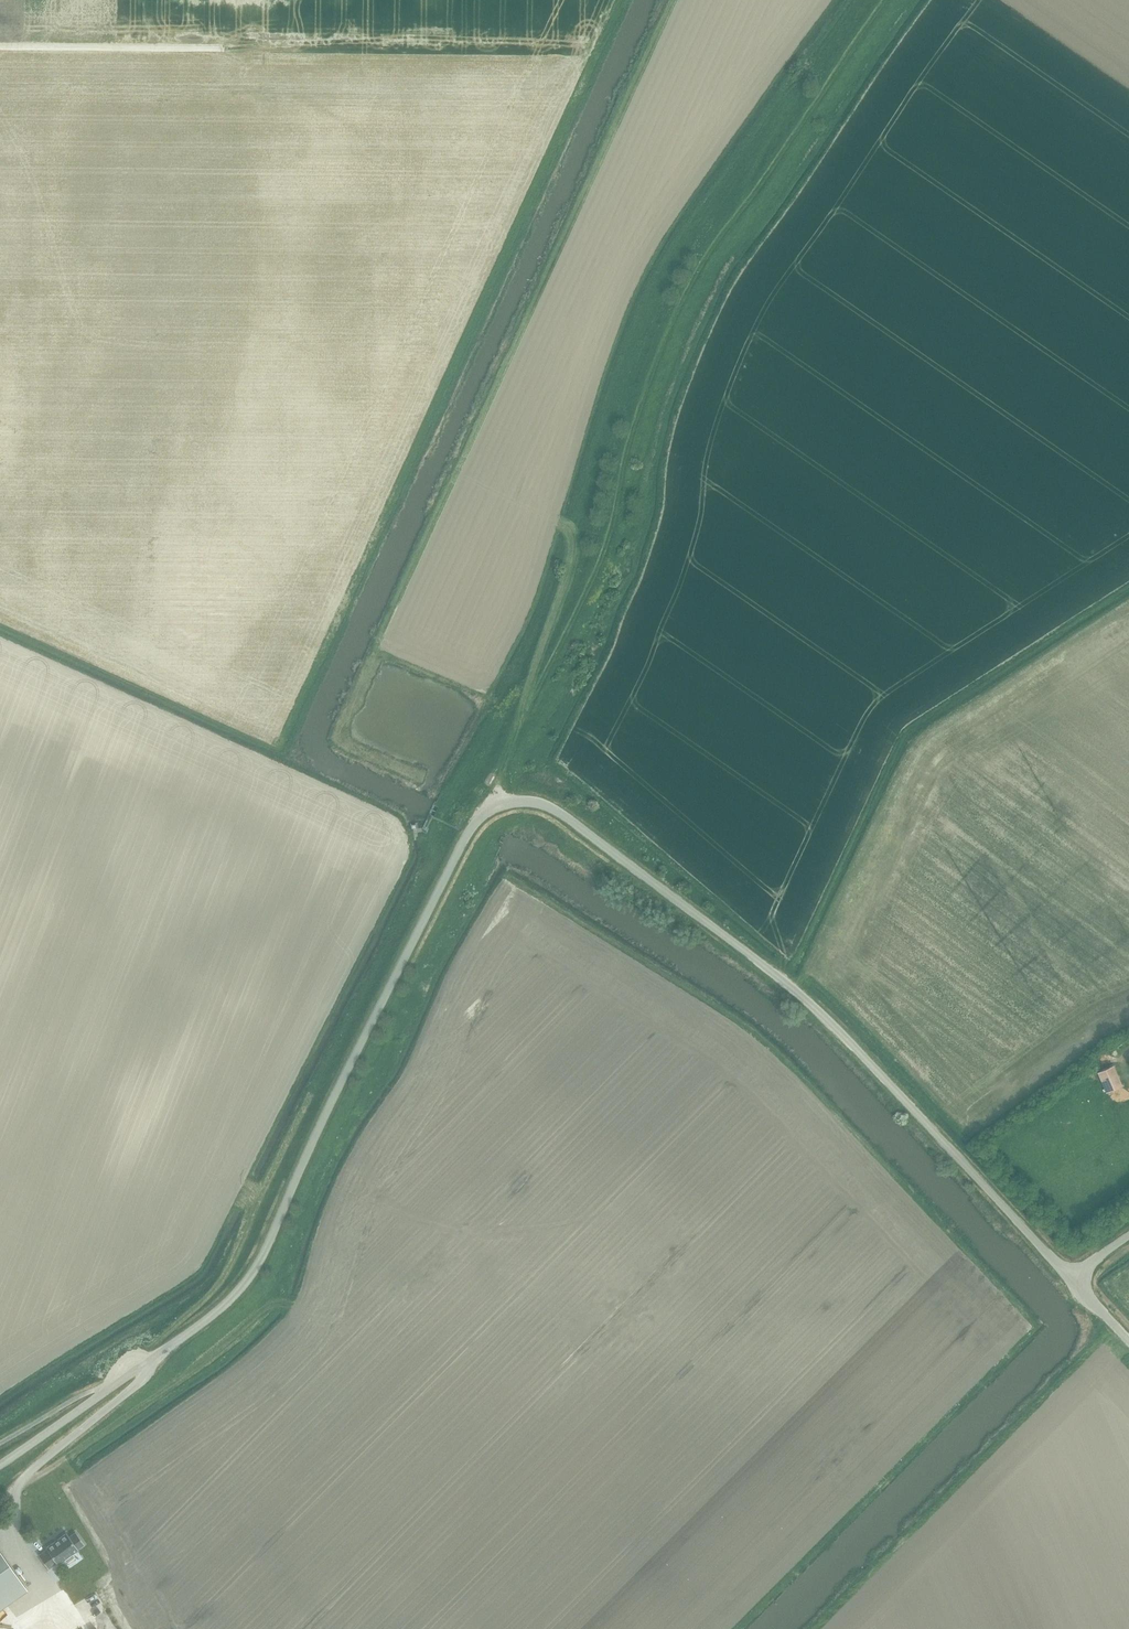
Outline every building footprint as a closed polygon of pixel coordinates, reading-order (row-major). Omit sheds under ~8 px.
[(1122,1086),(1114,1065),(1098,1072),(1106,1092),(1122,1086)] [(57,1564),(78,1549),(77,1548),(84,1544),(75,1532),(69,1537),(66,1533),(45,1547),(47,1549),(38,1555),(48,1568),(56,1562),(57,1564)] [(25,1587),(0,1551),(0,1605),(25,1587)]
